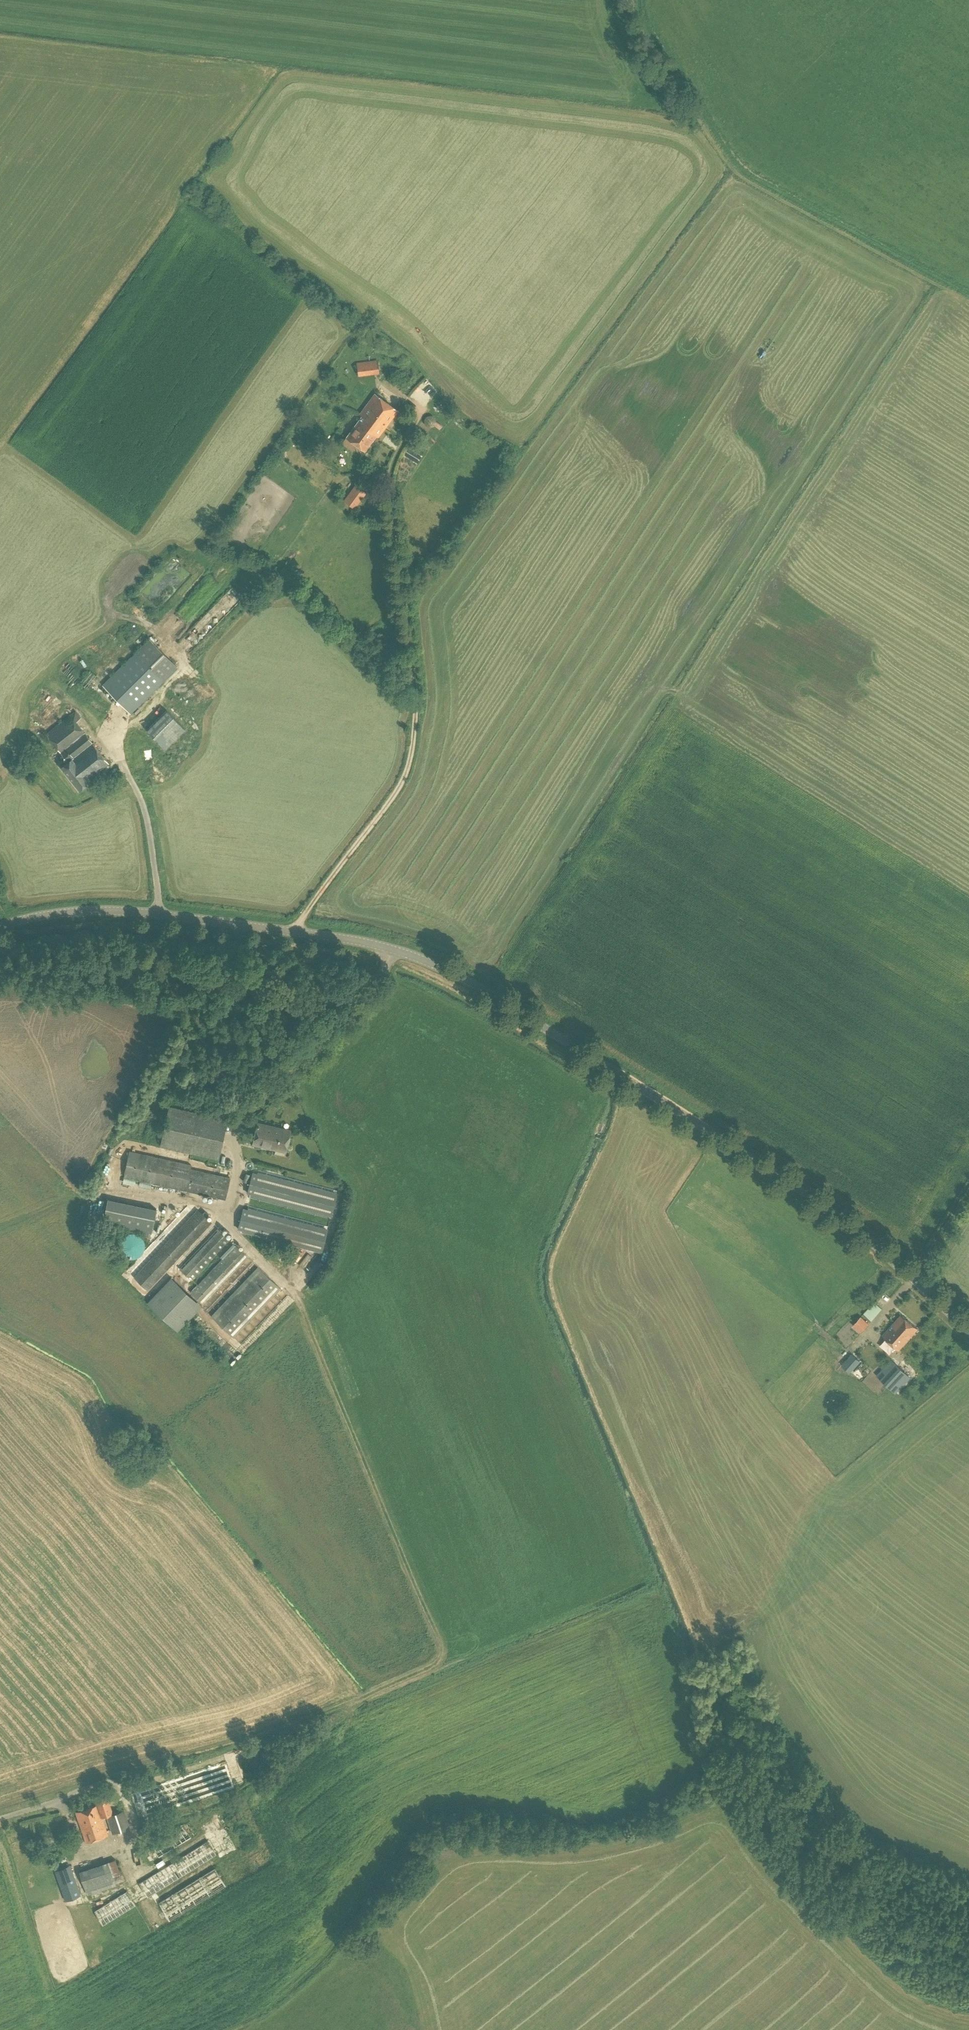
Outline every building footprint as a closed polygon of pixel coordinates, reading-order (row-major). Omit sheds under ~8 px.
[(421,388),(427,397),(428,397),(430,400),(439,393),(431,381),(421,388)] [(378,437),(397,411),(375,394),(359,414),(362,416),(346,437),(365,450),(376,435),(378,437)] [(355,509),(366,492),(355,484),(343,500),(355,509)] [(213,609),(207,612),(215,623),(220,619),(213,609)] [(130,713),(163,681),(177,667),(149,639),(103,685),(130,713)] [(176,697),(188,684),(182,680),(171,693),(176,697)] [(161,711),(175,698),(170,693),(156,705),(161,711)] [(79,789),(90,781),(88,779),(108,763),(92,743),(76,722),(81,718),(76,711),(46,734),(63,755),(61,757),(66,763),(61,767),(79,789)] [(311,1110),(308,1100),(302,1101),(305,1111),(311,1110)] [(219,1158),(227,1119),(169,1106),(160,1145),(219,1158)] [(285,1151),(290,1130),(257,1123),(252,1144),(285,1151)] [(225,1199),(230,1178),(190,1169),(191,1165),(129,1151),(123,1177),(225,1199)] [(252,1173),(247,1195),(331,1217),(337,1195),(252,1173)] [(151,1224),(155,1205),(105,1197),(101,1216),(151,1224)] [(197,1209),(134,1277),(148,1290),(211,1223),(197,1209)] [(322,1248),(326,1231),(243,1210),(238,1226),(322,1248)] [(247,1257),(217,1228),(179,1268),(191,1280),(217,1253),(222,1258),(190,1292),(203,1304),(247,1257)] [(132,1258),(133,1258),(134,1258),(135,1258),(136,1258),(138,1257),(139,1256),(140,1255),(141,1255),(142,1254),(142,1253),(143,1252),(144,1251),(144,1250),(144,1249),(145,1248),(145,1247),(145,1246),(145,1245),(145,1243),(144,1242),(144,1241),(144,1240),(143,1239),(142,1238),(142,1237),(141,1237),(140,1236),(139,1235),(138,1235),(136,1234),(135,1233),(134,1233),(132,1233),(130,1233),(129,1233),(128,1234),(127,1234),(126,1235),(125,1235),(124,1236),(123,1237),(122,1237),(121,1238),(121,1239),(120,1240),(120,1241),(120,1242),(119,1243),(119,1245),(119,1246),(119,1247),(119,1248),(120,1249),(120,1250),(120,1251),(121,1252),(121,1253),(122,1254),(123,1255),(124,1255),(125,1256),(126,1257),(127,1257),(128,1258),(129,1258),(130,1258),(132,1258)] [(302,1246),(291,1265),(298,1270),(309,1251),(302,1246)] [(234,1337),(280,1288),(258,1267),(211,1316),(234,1337)] [(274,1302),(265,1311),(270,1315),(278,1306),(274,1302)] [(879,1302),(867,1314),(874,1321),(886,1309),(879,1302)] [(918,1329),(901,1314),(882,1336),(899,1350),(918,1329)] [(860,1333),(864,1328),(857,1321),(853,1325),(860,1333)] [(850,1372),(860,1361),(852,1354),(842,1365),(850,1372)] [(896,1392),(910,1377),(891,1359),(877,1375),(896,1392)] [(210,1764),(184,1771),(188,1789),(215,1783),(210,1764)] [(151,1785),(131,1788),(133,1797),(152,1794),(151,1785)] [(112,1814),(106,1793),(95,1796),(97,1804),(76,1811),(86,1842),(108,1835),(102,1818),(107,1817),(112,1833),(130,1827),(124,1810),(112,1814)] [(203,1843),(140,1877),(147,1891),(211,1857),(203,1843)] [(87,1894),(115,1885),(113,1876),(120,1873),(115,1859),(79,1871),(87,1894)] [(65,1900),(80,1895),(70,1866),(55,1871),(65,1900)] [(209,1871),(159,1897),(168,1914),(226,1883),(219,1870),(211,1875),(209,1871)] [(103,1920),(137,1903),(130,1887),(96,1904),(103,1920)]
